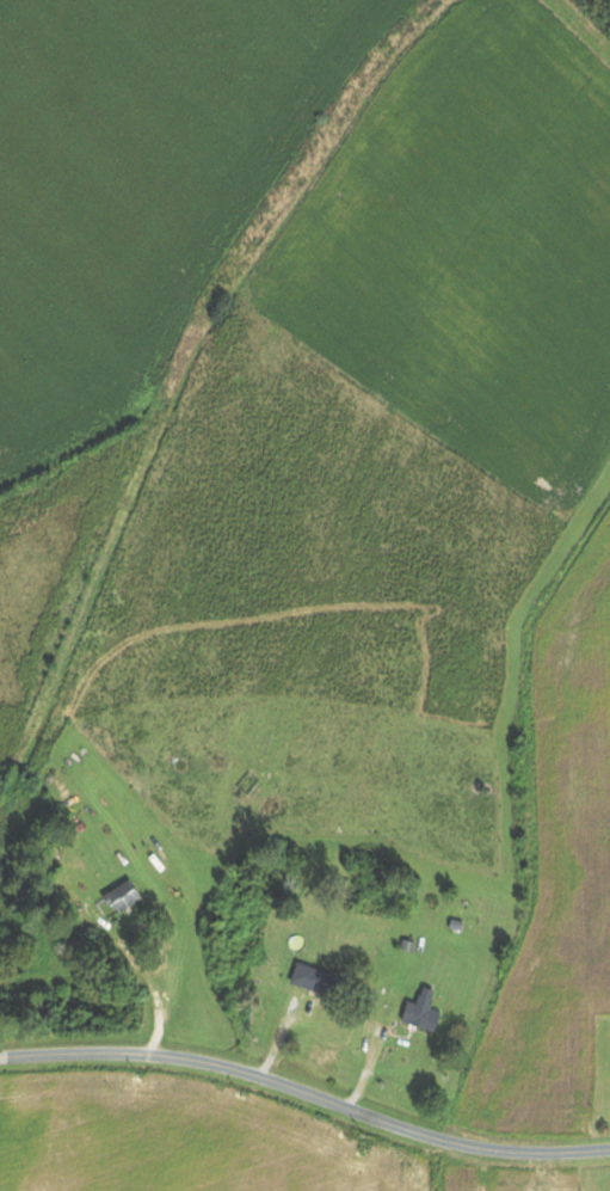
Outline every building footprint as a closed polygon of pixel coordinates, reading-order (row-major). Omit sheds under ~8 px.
[(120,916),(147,898),(135,879),(107,897),(120,916)] [(344,977),(301,963),(294,984),(337,998),(344,977)] [(433,1010),(439,991),(425,987),(420,1005),(409,1002),(403,1022),(439,1033),(445,1014),(433,1010)]
